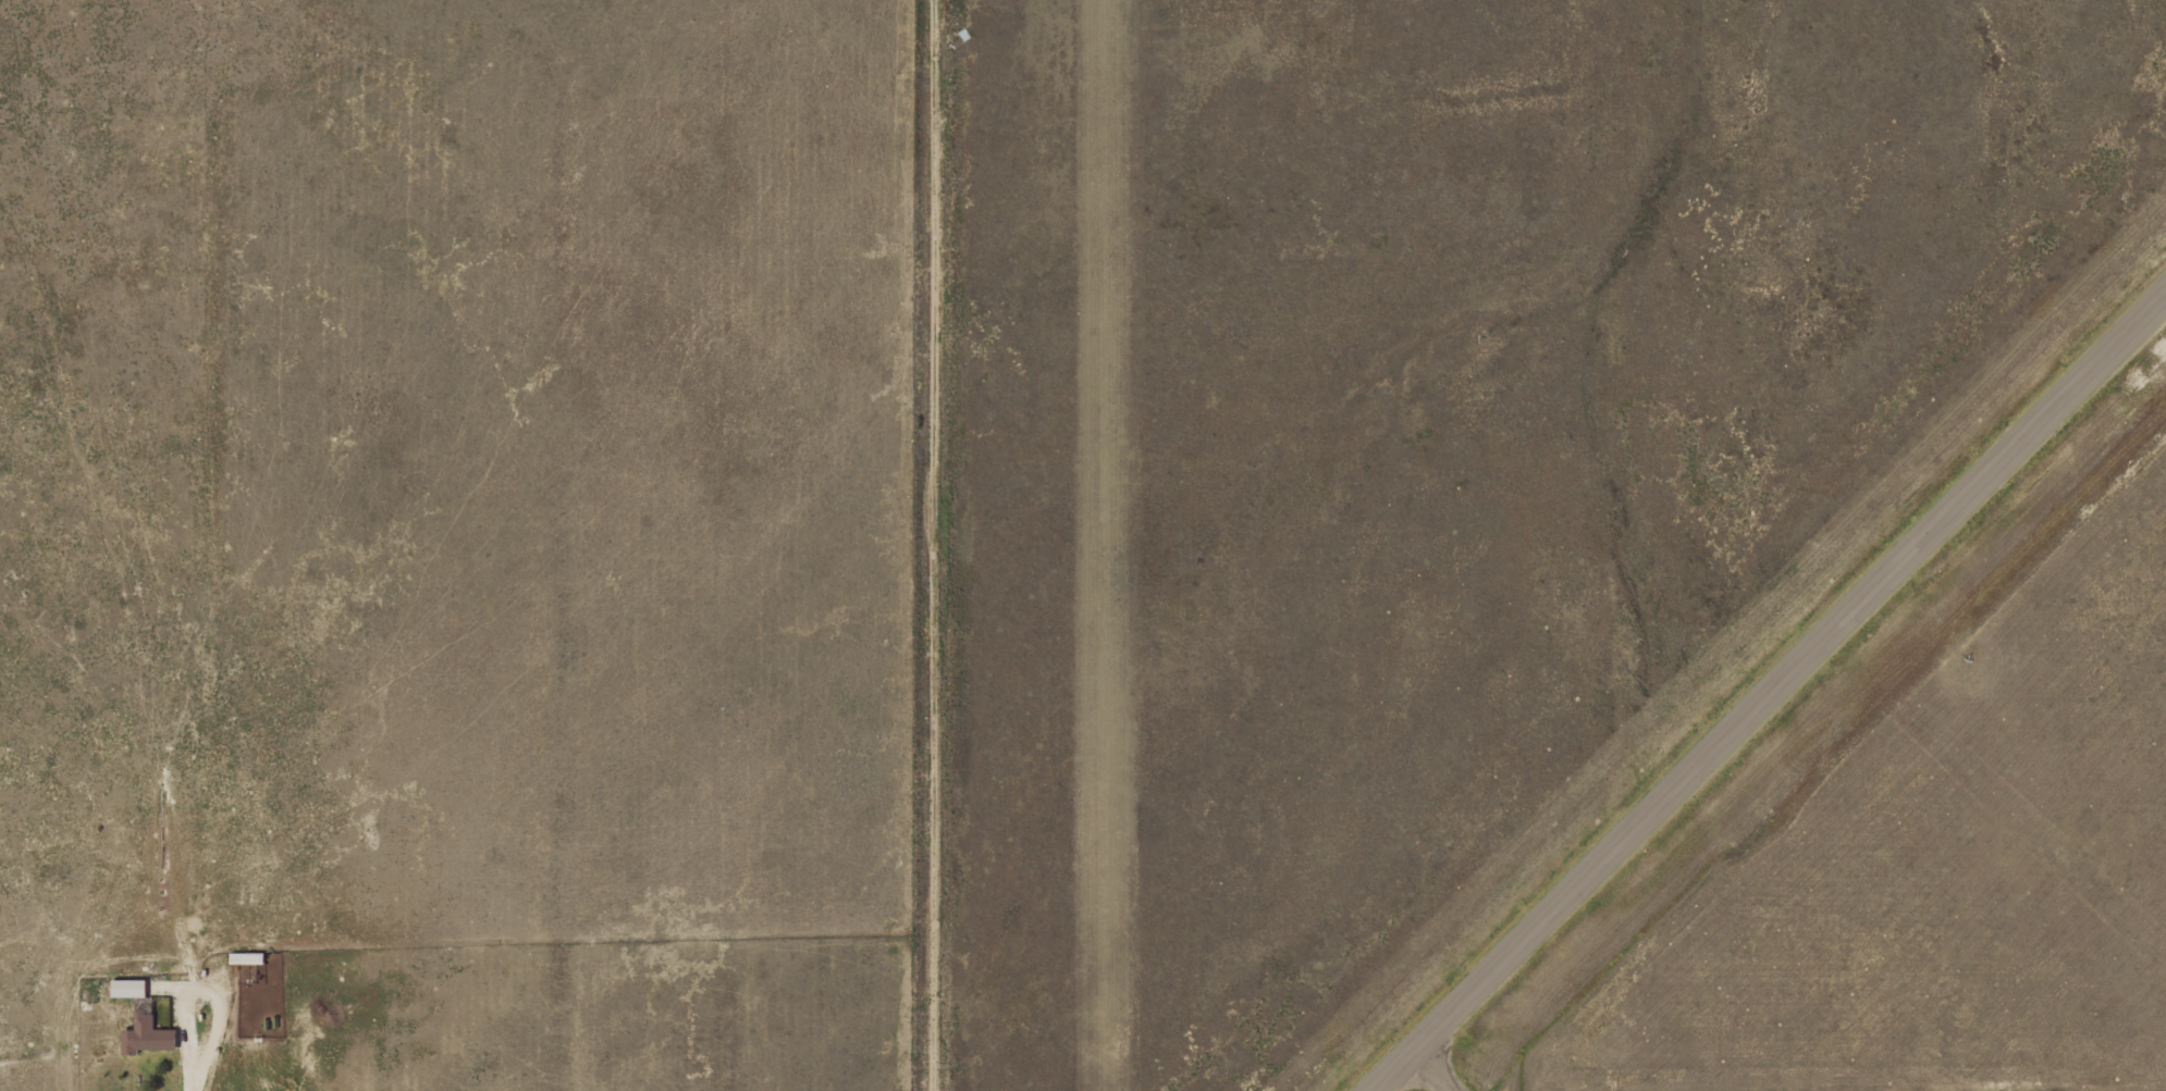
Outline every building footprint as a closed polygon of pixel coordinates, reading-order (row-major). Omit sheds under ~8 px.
[(179,1049),(179,1028),(155,1029),(154,999),(135,1000),(136,1029),(123,1029),(123,1050),(179,1049)]
